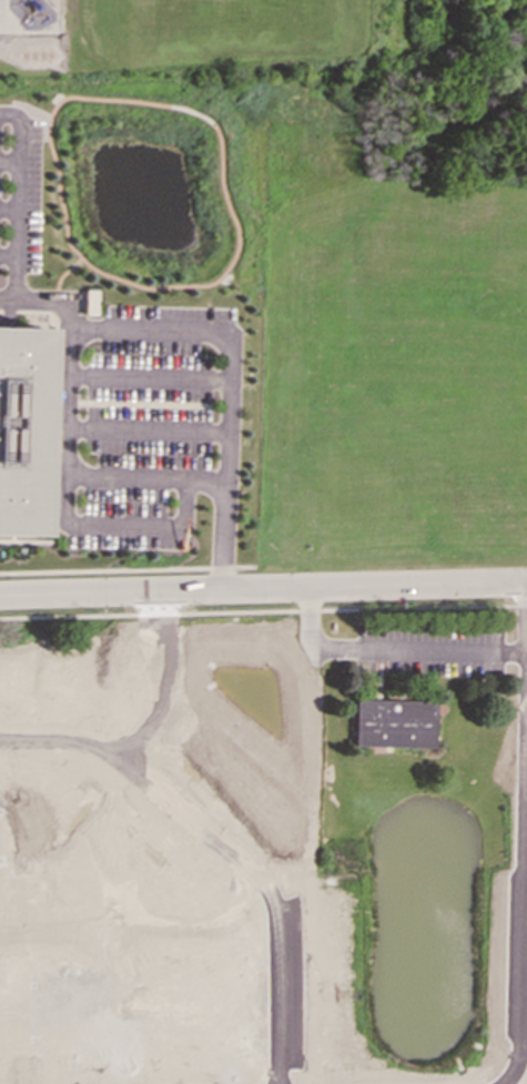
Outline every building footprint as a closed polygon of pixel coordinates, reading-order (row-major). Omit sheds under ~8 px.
[(41,536),(45,328),(0,327),(0,535),(41,536)] [(354,746),(433,748),(434,701),(355,699),(354,746)]
